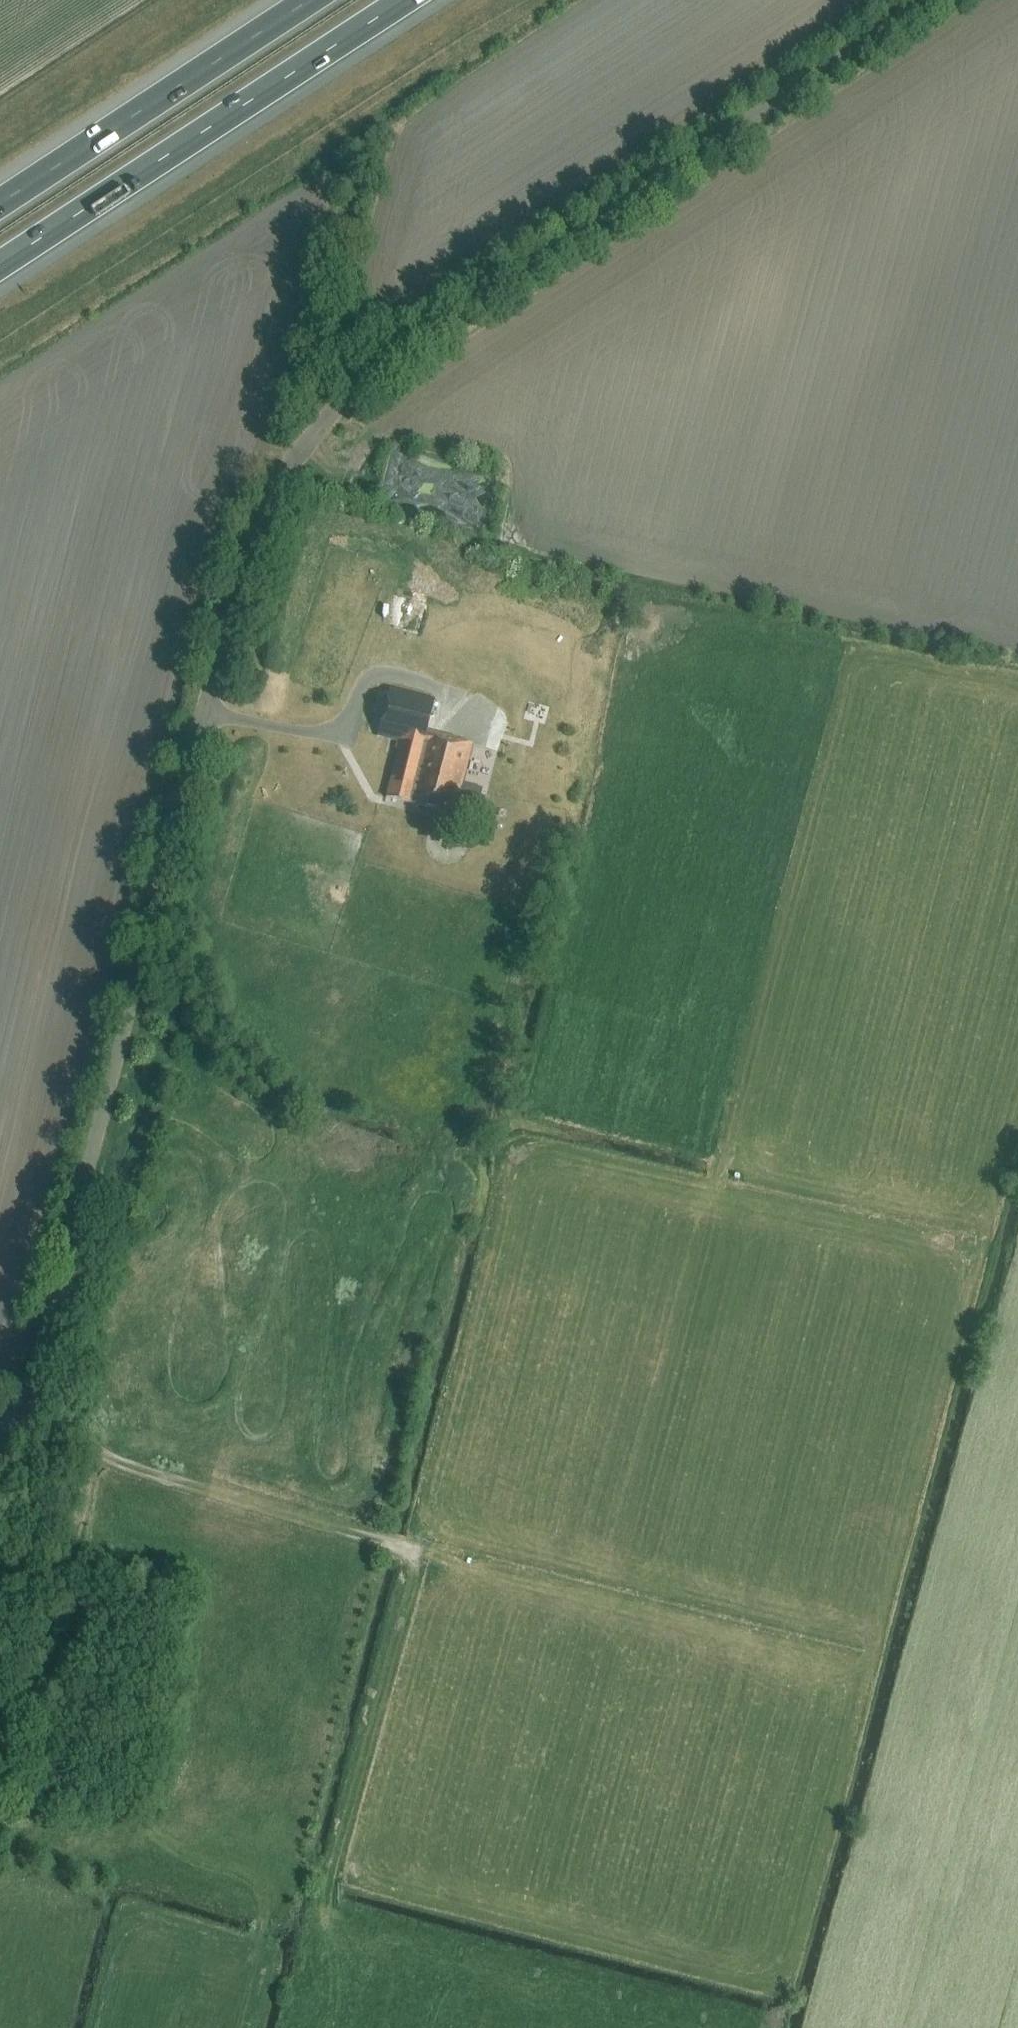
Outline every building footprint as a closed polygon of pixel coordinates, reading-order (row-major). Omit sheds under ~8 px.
[(471,743),(457,740),(457,738),(426,730),(434,698),(376,684),(365,732),(397,740),(395,748),(397,749),(386,797),(454,814),(459,796),(479,801),(482,788),(462,783),(471,743)]
